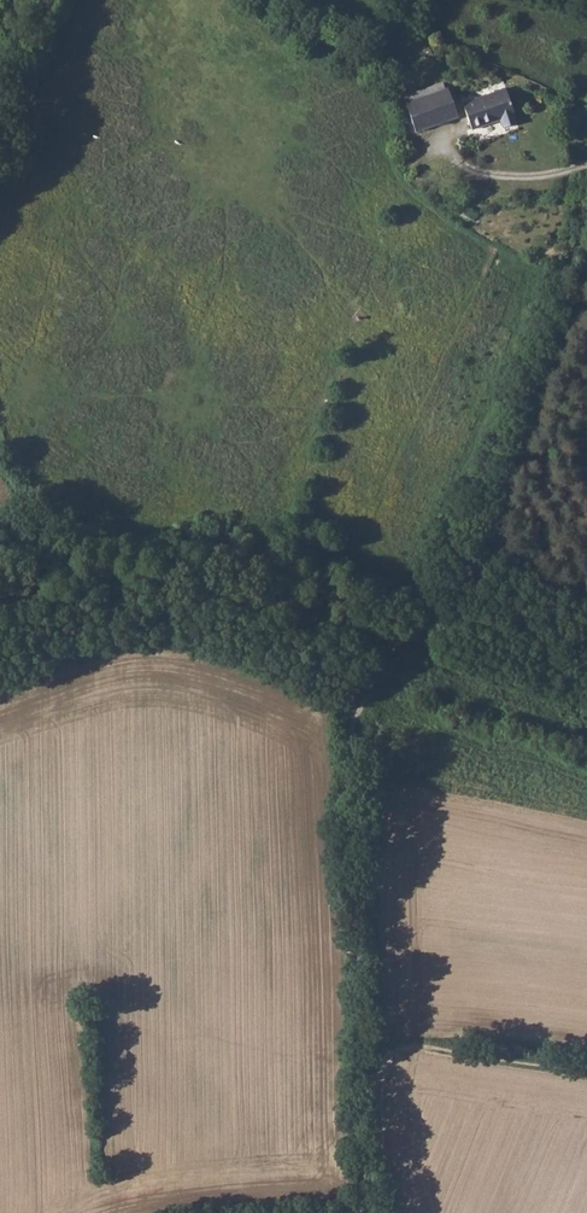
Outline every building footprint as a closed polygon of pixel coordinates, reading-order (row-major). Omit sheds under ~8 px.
[(457,115),(451,87),(408,96),(414,123),(457,115)] [(515,132),(510,98),(465,105),(469,130),(497,126),(499,135),(515,132)]
